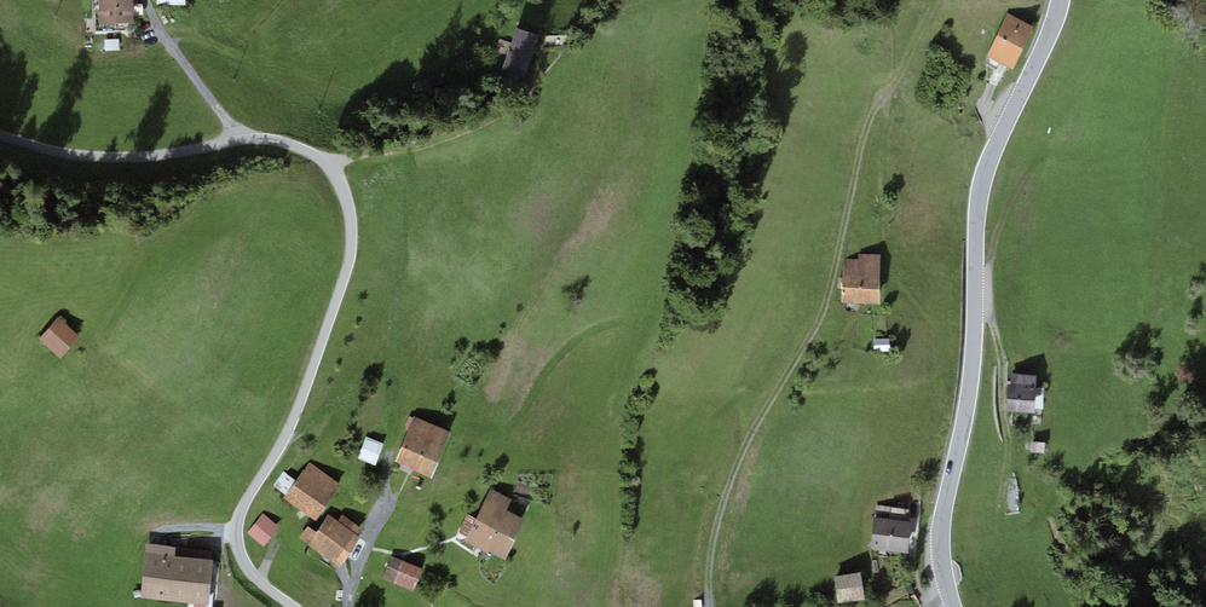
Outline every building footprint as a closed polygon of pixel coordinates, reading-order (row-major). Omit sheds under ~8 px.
[(100,22),(133,21),(133,0),(99,0),(100,22)] [(1034,26),(1007,14),(986,57),(1012,69),(1034,26)] [(537,34),(516,27),(503,70),(524,77),(537,34)] [(119,39),(104,40),(105,51),(120,50),(119,39)] [(846,258),(845,272),(842,272),(842,303),(880,304),(881,253),(858,253),(858,259),(846,258)] [(59,317),(40,338),(60,357),(79,336),(59,317)] [(889,336),(873,337),(874,351),(890,350),(889,336)] [(1038,375),(1011,373),(1011,385),(1008,384),(1006,411),(1034,413),(1036,389),(1037,389),(1038,375)] [(452,431),(415,415),(396,461),(433,477),(452,431)] [(383,443),(366,437),(358,459),(376,465),(383,443)] [(1046,440),(1031,439),(1031,451),(1045,452),(1046,440)] [(342,484),(310,462),(284,498),(316,520),(342,484)] [(512,500),(491,489),(476,519),(467,537),(465,541),(504,560),(524,519),(513,513),(515,509),(509,506),(512,500)] [(875,517),(873,517),(870,550),(908,553),(911,521),(904,520),(906,503),(898,502),(897,506),(876,504),(875,517)] [(263,513),(247,533),(264,546),(280,527),(263,513)] [(338,522),(329,515),(317,531),(308,525),(298,538),(339,567),(360,537),(357,535),(362,529),(343,515),(338,522)] [(467,537),(476,519),(467,515),(458,533),(467,537)] [(176,547),(147,544),(141,598),(192,603),(208,605),(210,593),(213,559),(212,559),(175,555),(176,547)] [(213,551),(176,547),(175,555),(212,559),(213,551)] [(423,568),(391,556),(382,579),(413,592),(423,568)] [(862,574),(836,577),(840,602),(865,599),(862,574)] [(410,596),(395,591),(392,602),(407,606),(410,596)] [(192,603),(192,606),(213,606),(214,593),(210,593),(208,605),(192,603)]
